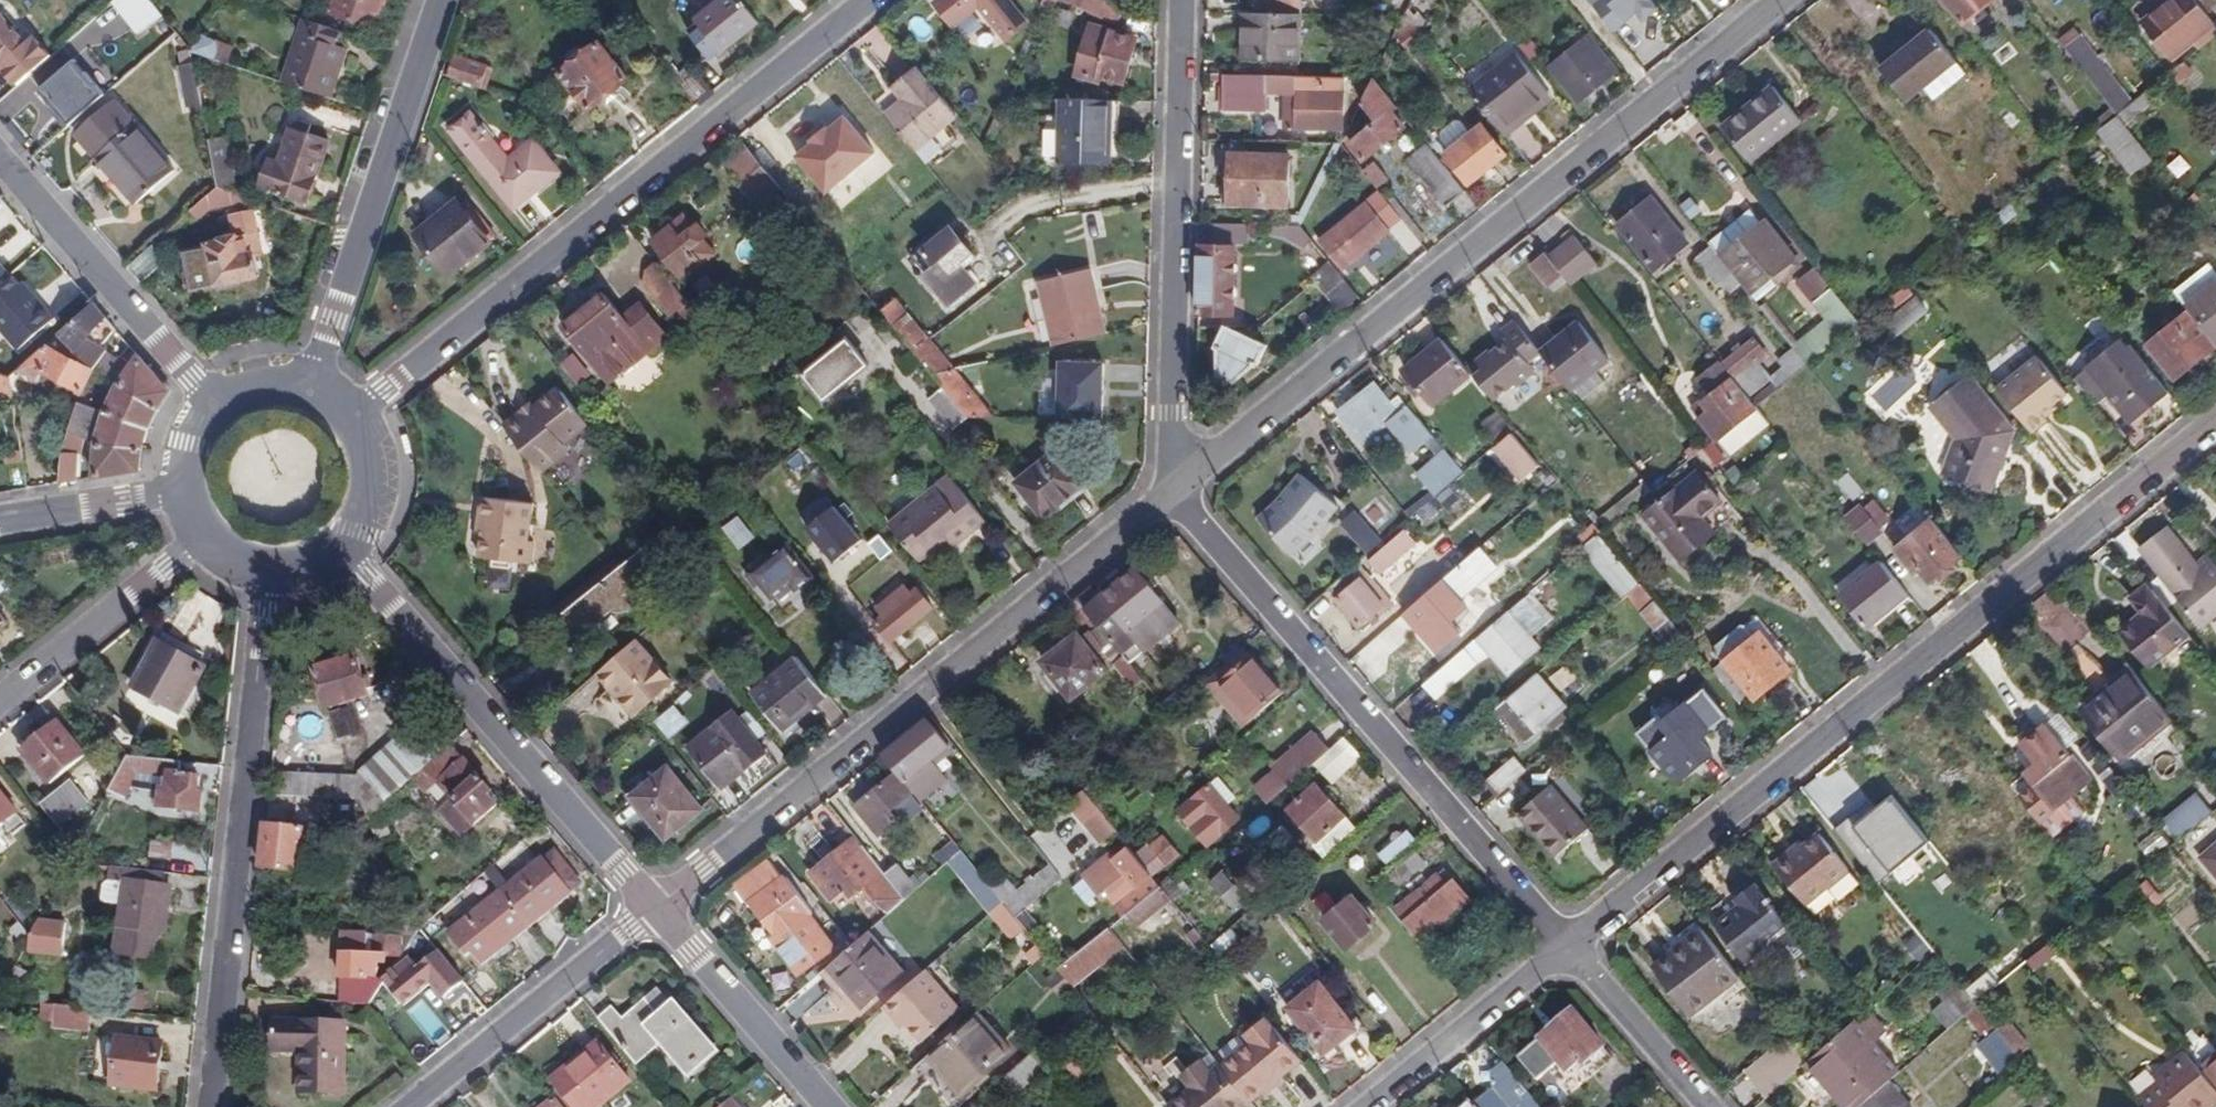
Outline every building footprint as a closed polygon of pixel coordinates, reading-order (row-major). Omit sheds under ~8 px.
[(152,0),(116,0),(140,30),(161,11),(152,0)] [(377,30),(387,0),(338,0),(333,14),(377,30)] [(745,0),(721,0),(698,17),(699,18),(685,29),(712,61),(725,50),(726,51),(763,23),(745,0)] [(1010,0),(940,0),(936,3),(955,26),(980,6),(1007,38),(1028,22),(1010,0)] [(1109,0),(1068,0),(1119,23),(1126,8),(1109,0)] [(1300,13),(1301,0),(1256,0),(1256,12),(1300,13)] [(1660,9),(1653,0),(1603,0),(1595,6),(1615,32),(1639,13),(1645,21),(1660,9)] [(1964,24),(1994,0),(1945,0),(1964,24)] [(2168,9),(2146,27),(2175,63),(2184,55),(2188,59),(2200,50),(2215,37),(2215,28),(2212,23),(2206,27),(2184,0),(2180,0),(2168,9)] [(3,66),(19,84),(53,54),(38,37),(29,44),(1,12),(0,10),(0,69),(3,66)] [(1256,12),(1243,12),(1243,61),(1300,61),(1300,13),(1256,12)] [(286,81),(331,97),(348,47),(339,44),(342,31),(310,19),(286,81)] [(1421,40),(1412,29),(1401,38),(1409,49),(1421,40)] [(1965,72),(1931,30),(1881,70),(1907,102),(1927,85),(1935,95),(1965,72)] [(1090,31),(1079,69),(1077,74),(1100,81),(1101,75),(1125,82),(1136,39),(1113,32),(1111,37),(1090,31)] [(2081,35),(2062,48),(2117,116),(2134,102),(2081,35)] [(201,36),(192,49),(214,57),(221,42),(201,36)] [(1617,72),(1589,37),(1551,68),(1580,102),(1617,72)] [(214,57),(229,62),(235,46),(221,42),(214,57)] [(575,65),(562,75),(589,109),(630,77),(603,43),(589,54),(583,47),(570,58),(575,65)] [(462,45),(452,77),(490,91),(500,59),(462,45)] [(202,103),(201,93),(192,49),(179,61),(189,105),(202,103)] [(72,125),(107,94),(77,59),(41,90),(53,103),(72,125)] [(1510,135),(1524,124),(1519,118),(1548,93),(1524,64),(1482,98),(1510,135)] [(907,102),(887,119),(913,151),(957,115),(916,65),(893,85),(907,102)] [(589,109),(562,75),(547,88),(574,120),(589,109)] [(1298,76),(1225,75),(1225,110),(1266,110),(1266,91),(1297,90),(1298,76)] [(1298,76),(1297,90),(1343,90),(1344,76),(1298,76)] [(1373,79),(1361,103),(1376,123),(1350,144),(1364,159),(1403,127),(1391,113),(1398,108),(1374,77),(1373,79)] [(1804,119),(1777,87),(1725,129),(1752,161),(1804,119)] [(1343,90),(1297,90),(1297,128),(1343,129),(1343,90)] [(220,188),(239,194),(227,137),(218,139),(208,91),(201,93),(202,103),(220,188)] [(1519,118),(1524,124),(1554,99),(1548,93),(1519,118)] [(1117,99),(1060,98),(1059,161),(1116,162),(1117,99)] [(119,101),(79,134),(138,205),(178,172),(119,101)] [(72,125),(53,103),(49,106),(68,128),(72,125)] [(512,159),(474,114),(452,130),(511,199),(529,185),(535,194),(561,174),(534,142),(512,159)] [(2131,133),(2117,116),(2097,133),(2111,150),(2131,133)] [(813,203),(874,154),(845,117),(829,130),(827,128),(807,144),(809,147),(784,167),(813,203)] [(284,164),(276,162),(266,187),(310,203),(331,141),(313,134),(317,124),(299,118),(295,128),(284,164)] [(1448,158),(1469,185),(1506,154),(1484,128),(1472,138),(1458,121),(1439,137),(1452,153),(1448,158)] [(1465,190),(1428,145),(1410,159),(1448,205),(1465,190)] [(746,146),(725,163),(760,204),(780,187),(746,146)] [(1228,157),(1228,206),(1288,208),(1289,157),(1228,157)] [(1371,163),(1363,170),(1379,189),(1387,181),(1371,163)] [(250,209),(252,199),(239,194),(220,188),(195,210),(200,219),(212,208),(233,204),(250,209)] [(1344,269),(1391,230),(1389,228),(1403,218),(1381,192),(1322,242),(1344,269)] [(1688,241),(1652,199),(1619,225),(1654,268),(1688,241)] [(490,243),(457,204),(417,235),(449,274),(490,243)] [(1752,213),(1711,246),(1733,273),(1751,293),(1777,271),(1785,282),(1802,267),(1766,224),(1763,226),(1752,213)] [(264,256),(255,214),(235,218),(238,236),(224,239),(224,241),(210,245),(188,249),(196,290),(221,285),(222,289),(239,286),(238,282),(260,278),(257,258),(264,256)] [(696,231),(685,218),(655,242),(682,275),(697,263),(699,265),(713,253),(703,242),(709,238),(699,227),(696,231)] [(1299,227),(1270,226),(1270,240),(1291,241),(1299,247),(1309,238),(1299,227)] [(977,264),(949,230),(921,251),(931,263),(921,272),(933,287),(944,278),(951,288),(960,290),(965,285),(964,276),(977,264)] [(1550,258),(1564,276),(1571,284),(1598,263),(1577,237),(1550,258)] [(1230,247),(1201,246),(1199,312),(1228,312),(1230,247)] [(1733,273),(1711,246),(1696,258),(1718,285),(1733,273)] [(1550,258),(1547,255),(1532,264),(1550,287),(1564,276),(1550,258)] [(2176,293),(2189,308),(2215,341),(2215,265),(2213,262),(2176,293)] [(1346,283),(1332,266),(1316,279),(1330,296),(1346,283)] [(1859,323),(1815,267),(1796,281),(1828,320),(1810,335),(1824,351),(1859,323)] [(1057,347),(1107,335),(1091,271),(1042,283),(1057,347)] [(19,351),(55,320),(42,305),(39,309),(20,287),(10,276),(0,285),(0,329),(19,351)] [(700,312),(675,281),(664,290),(688,321),(700,312)] [(1360,299),(1346,283),(1330,296),(1344,312),(1360,299)] [(39,309),(42,305),(24,284),(20,287),(39,309)] [(565,324),(614,384),(669,338),(645,306),(627,320),(605,292),(565,324)] [(1900,337),(1931,311),(1918,295),(1887,321),(1900,337)] [(918,353),(931,342),(898,301),(885,312),(918,353)] [(118,332),(95,306),(79,320),(56,340),(47,348),(95,367),(99,369),(109,354),(110,353),(101,347),(118,332)] [(2189,308),(2174,320),(2177,324),(2151,345),(2177,379),(2205,357),(2208,361),(2215,355),(2215,341),(2189,308)] [(1541,353),(1515,321),(1501,333),(1508,341),(1491,355),(1489,352),(1469,367),(1494,399),(1513,384),(1516,387),(1534,372),(1527,364),(1541,353)] [(1578,322),(1541,353),(1571,390),(1608,359),(1578,322)] [(1219,348),(1222,350),(1222,375),(1238,382),(1257,365),(1261,366),(1271,346),(1230,327),(1219,348)] [(837,329),(795,364),(828,403),(872,367),(849,340),(847,342),(837,329)] [(1824,351),(1810,335),(1795,348),(1808,364),(1824,351)] [(2087,361),(2091,365),(2120,342),(2117,339),(2087,361)] [(1768,351),(1758,340),(1726,365),(1751,395),(1773,377),(1762,363),(1768,358),(1765,354),(1768,351)] [(1473,376),(1444,341),(1407,372),(1435,407),(1473,376)] [(936,376),(955,371),(931,342),(918,353),(936,376)] [(2091,365),(2077,376),(2099,402),(2111,392),(2135,421),(2171,390),(2134,346),(2129,353),(2120,342),(2091,365)] [(47,348),(20,371),(41,379),(43,376),(84,390),(99,369),(95,367),(47,348)] [(1808,364),(1795,348),(1780,359),(1793,376),(1808,364)] [(2041,353),(1998,388),(2033,432),(2049,419),(2046,416),(2044,413),(2056,403),(2071,391),(2041,353)] [(111,377),(120,364),(109,354),(99,369),(111,377)] [(171,393),(141,358),(135,367),(123,361),(120,364),(111,377),(121,385),(159,408),(171,393)] [(1058,421),(1103,422),(1105,365),(1059,364),(1058,421)] [(1756,406),(1723,365),(1700,382),(1714,401),(1706,408),(1713,417),(1703,425),(1721,446),(1730,438),(1738,448),(1770,423),(1756,406)] [(995,420),(955,371),(936,376),(945,387),(972,419),(995,420)] [(14,399),(11,378),(0,374),(0,393),(14,399)] [(1933,408),(1958,445),(1944,478),(1987,497),(2015,433),(1971,378),(1933,408)] [(151,426),(159,408),(121,385),(107,412),(151,426)] [(505,425),(542,471),(570,449),(564,443),(589,422),(559,386),(535,406),(526,413),(523,409),(505,425)] [(972,419),(945,387),(930,399),(957,431),(972,419)] [(1433,436),(1407,405),(1397,413),(1376,388),(1342,415),(1362,440),(1386,421),(1412,453),(1433,436)] [(68,431),(82,439),(97,445),(143,448),(151,426),(107,412),(79,402),(68,431)] [(526,413),(535,406),(532,402),(523,409),(526,413)] [(2058,407),(2056,403),(2044,413),(2046,416),(2058,407)] [(1513,425),(1507,417),(1495,429),(1501,436),(1513,425)] [(1539,465),(1510,433),(1496,445),(1524,477),(1539,465)] [(406,454),(412,452),(407,435),(401,436),(406,454)] [(1712,441),(1703,448),(1717,466),(1726,460),(1712,441)] [(142,471),(143,448),(97,445),(95,478),(142,471)] [(26,476),(22,451),(7,453),(10,477),(26,476)] [(1419,475),(1437,495),(1462,470),(1446,452),(1419,475)] [(60,483),(75,481),(79,454),(62,453),(60,483)] [(1084,484),(1058,453),(1019,484),(1044,515),(1084,484)] [(1734,519),(1698,473),(1646,514),(1683,560),(1734,519)] [(1259,519),(1292,556),(1316,536),(1341,505),(1301,475),(1279,504),(1259,519)] [(949,538),(956,548),(988,522),(950,476),(890,525),(920,563),(949,538)] [(823,493),(800,515),(810,526),(833,504),(823,493)] [(1421,525),(1439,509),(1425,494),(1407,510),(1421,525)] [(484,500),(482,522),(486,522),(485,534),(484,560),(534,565),(535,543),(529,542),(532,505),(484,500)] [(836,563),(864,541),(836,507),(809,529),(836,563)] [(1862,509),(1848,520),(1869,544),(1882,534),(1862,509)] [(742,515),(724,526),(740,550),(757,538),(742,515)] [(1342,529),(1363,552),(1377,539),(1356,516),(1342,529)] [(1929,580),(1961,552),(1934,520),(1897,551),(1907,563),(1911,559),(1929,580)] [(2210,553),(2197,564),(2167,527),(2142,548),(2181,598),(2180,599),(2202,625),(2215,614),(2215,560),(2210,553)] [(1416,544),(1404,531),(1377,557),(1387,569),(1416,544)] [(1598,534),(1583,546),(1627,595),(1629,593),(1642,582),(1601,531),(1598,534)] [(870,545),(883,561),(895,552),(881,535),(870,545)] [(1368,557),(1382,545),(1377,539),(1363,552),(1368,557)] [(757,580),(783,612),(819,583),(785,543),(747,575),(753,583),(757,580)] [(1481,547),(1412,608),(1449,649),(1480,621),(1474,615),(1481,608),(1469,595),(1499,566),(1481,547)] [(605,567),(611,573),(623,563),(616,556),(613,558),(605,567)] [(1867,625),(1908,593),(1882,562),(1841,594),(1867,625)] [(554,610),(560,617),(611,573),(605,567),(554,610)] [(1358,567),(1330,592),(1362,627),(1390,601),(1358,567)] [(1104,598),(1090,587),(1077,598),(1114,641),(1139,672),(1189,631),(1137,571),(1104,598)] [(1642,582),(1629,593),(1643,610),(1656,599),(1642,582)] [(873,620),(892,642),(932,609),(915,587),(908,593),(901,585),(889,595),(895,602),(873,620)] [(2191,635),(2150,585),(2132,599),(2143,612),(2119,630),(2150,668),(2191,635)] [(1531,592),(1423,687),(1437,701),(1478,667),(1476,664),(1491,653),(1510,674),(1539,647),(1527,632),(1513,617),(1523,608),(1533,609),(1540,603),(1531,592)] [(2028,609),(2068,651),(2087,634),(2047,592),(2028,609)] [(1114,641),(1077,598),(1059,613),(1078,636),(1046,662),(1075,697),(1107,671),(1095,656),(1103,650),(1114,641)] [(1668,638),(1680,628),(1656,599),(1643,610),(1668,638)] [(1513,617),(1527,632),(1550,612),(1540,603),(1533,609),(1523,608),(1513,617)] [(10,623),(0,610),(0,631),(10,623)] [(1763,631),(1776,648),(1780,643),(1757,616),(1745,626),(1755,638),(1763,631)] [(1728,659),(1753,691),(1757,696),(1792,669),(1776,648),(1763,631),(1755,638),(1745,626),(1719,648),(1728,659)] [(1405,640),(1393,627),(1372,646),(1384,659),(1405,640)] [(676,688),(636,640),(599,672),(639,721),(676,688)] [(1142,676),(1139,672),(1114,641),(1103,650),(1132,685),(1142,676)] [(206,667),(161,643),(136,689),(182,713),(206,667)] [(1251,732),(1261,723),(1224,680),(1255,654),(1248,646),(1207,682),(1251,732)] [(1655,675),(1672,660),(1664,651),(1647,666),(1655,675)] [(1261,723),(1292,696),(1255,654),(1224,680),(1261,723)] [(316,670),(327,708),(371,695),(359,658),(316,670)] [(785,731),(829,695),(799,658),(754,693),(785,731)] [(1715,671),(1740,701),(1753,691),(1728,659),(1715,671)] [(1539,672),(1501,706),(1531,740),(1571,705),(1539,672)] [(2122,755),(2172,717),(2135,672),(2086,711),(2122,755)] [(1696,695),(1673,714),(1668,708),(1639,731),(1678,780),(1720,745),(1708,729),(1717,722),(1696,695)] [(656,720),(670,739),(691,723),(676,704),(656,720)] [(690,746),(724,788),(766,753),(732,712),(690,746)] [(316,716),(298,722),(304,741),(323,735),(316,716)] [(272,764),(270,794),(364,802),(385,802),(412,779),(419,772),(408,759),(427,744),(437,757),(449,746),(424,717),(411,727),(415,731),(367,773),(272,764)] [(950,748),(927,720),(884,755),(898,773),(915,793),(923,802),(947,783),(931,762),(950,748)] [(60,725),(25,752),(52,785),(85,757),(60,725)] [(2036,787),(2023,798),(2044,825),(2094,784),(2049,728),(2023,748),(2039,768),(2048,779),(2036,787)] [(1291,784),(1333,747),(1318,731),(1277,767),(1291,784)] [(425,767),(437,757),(427,744),(408,759),(419,772),(425,767)] [(451,744),(449,746),(437,757),(425,767),(437,783),(455,803),(443,813),(464,836),(496,809),(490,802),(497,797),(451,744)] [(2109,763),(2096,746),(2086,753),(2101,771),(2109,763)] [(128,757),(109,791),(120,797),(135,770),(165,772),(164,789),(159,789),(158,811),(204,812),(206,791),(200,791),(201,775),(182,774),(182,762),(128,757)] [(1489,782),(1500,795),(1527,772),(1515,759),(1489,782)] [(703,809),(668,766),(632,796),(666,839),(703,809)] [(419,772),(412,779),(425,794),(437,783),(425,767),(419,772)] [(2028,776),(2036,787),(2048,779),(2039,768),(2028,776)] [(915,793),(898,773),(856,807),(881,837),(899,823),(890,813),(915,793)] [(1237,792),(1221,773),(1180,808),(1209,841),(1238,816),(1228,802),(1237,792)] [(1085,789),(1099,807),(1109,799),(1094,781),(1085,789)] [(1346,814),(1318,782),(1289,806),(1318,839),(1346,814)] [(90,804),(74,784),(46,808),(62,827),(90,804)] [(1519,814),(1557,858),(1588,830),(1550,787),(1519,814)] [(1099,807),(1085,789),(1070,802),(1092,828),(1106,815),(1099,807)] [(18,815),(0,792),(0,829),(18,815)] [(2209,809),(2201,798),(2169,823),(2178,834),(2209,809)] [(385,802),(364,802),(372,827),(389,820),(385,802)] [(1059,836),(1078,822),(1068,810),(1049,824),(1059,836)] [(1106,815),(1092,828),(1109,849),(1124,837),(1106,815)] [(1937,849),(1915,821),(1896,835),(1943,892),(1956,881),(1932,853),(1937,849)] [(266,824),(262,867),(301,871),(306,829),(266,824)] [(1189,844),(1175,828),(1153,846),(1166,864),(1189,844)] [(1849,870),(1820,836),(1777,871),(1806,906),(1849,870)] [(864,847),(856,838),(837,852),(844,862),(864,847)] [(2203,856),(2215,873),(2215,846),(2203,856)] [(844,862),(837,852),(809,875),(832,903),(844,893),(850,900),(865,887),(889,914),(906,900),(887,874),(864,847),(844,862)] [(500,868),(511,882),(534,862),(523,849),(500,868)] [(991,912),(1004,902),(963,851),(948,863),(991,912)] [(1138,855),(1124,866),(1121,862),(1095,885),(1112,907),(1117,903),(1134,924),(1135,924),(1169,894),(1138,855)] [(502,890),(531,927),(572,894),(541,857),(502,890)] [(906,900),(927,881),(908,858),(887,874),(906,900)] [(804,917),(808,913),(765,861),(737,884),(779,937),(772,942),(800,976),(831,950),(804,917)] [(1233,883),(1226,875),(1214,885),(1235,910),(1270,880),(1256,863),(1233,883)] [(164,873),(111,866),(109,881),(126,883),(116,958),(154,962),(164,873)] [(1048,868),(1009,895),(1019,909),(1059,882),(1048,868)] [(1448,883),(1439,872),(1398,906),(1422,938),(1471,898),(1455,877),(1448,883)] [(1720,925),(1750,961),(1776,940),(1772,936),(1789,923),(1757,884),(1739,898),(1745,905),(1720,925)] [(1914,895),(1906,885),(1895,893),(1903,904),(1914,895)] [(483,967),(531,927),(502,890),(450,933),(469,958),(473,955),(483,967)] [(1381,921),(1358,893),(1327,917),(1351,946),(1381,921)] [(1143,932),(1176,902),(1169,894),(1135,924),(1143,932)] [(1026,928),(1017,917),(1004,902),(991,912),(1013,939),(1026,928)] [(37,918),(27,934),(26,950),(58,954),(62,921),(37,918)] [(344,952),(340,1001),(369,1004),(386,981),(387,978),(377,977),(378,962),(388,962),(388,951),(404,953),(421,928),(392,925),(391,936),(374,935),(373,954),(344,952)] [(1737,970),(1699,925),(1655,962),(1692,1008),(1737,970)] [(1031,935),(1026,928),(1013,939),(1018,945),(1031,935)] [(1061,972),(1073,986),(1124,947),(1108,928),(1057,967),(1061,972)] [(869,932),(851,946),(819,974),(853,1014),(903,971),(869,932)] [(1920,934),(1906,943),(1919,962),(1933,953),(1920,934)] [(2045,947),(2028,961),(2037,972),(2054,958),(2045,947)] [(387,978),(386,981),(406,1006),(433,983),(446,999),(467,982),(442,951),(421,968),(414,959),(407,965),(400,959),(387,978)] [(925,969),(884,1005),(896,1019),(901,1015),(922,1041),(960,1008),(925,969)] [(1066,1000),(1077,991),(1073,986),(1061,972),(1050,980),(1066,1000)] [(1354,1030),(1319,987),(1289,1010),(1323,1054),(1354,1030)] [(804,1016),(828,1033),(845,1009),(822,991),(804,1016)] [(600,1020),(637,1067),(662,1046),(687,1076),(713,1053),(671,1004),(658,1014),(646,1002),(624,1020),(614,1009),(600,1020)] [(1921,1050),(1956,1019),(1941,1002),(1906,1033),(1921,1050)] [(2024,1060),(1976,1002),(1965,1011),(1959,1017),(1978,1040),(1971,1046),(1999,1080),(2024,1060)] [(97,1010),(67,1007),(66,1026),(95,1028),(97,1010)] [(1864,1010),(1807,1058),(1802,1063),(1842,1106),(1856,1106),(1885,1081),(1894,1073),(1864,1040),(1879,1026),(1864,1010)] [(1585,1060),(1588,1064),(1607,1047),(1576,1011),(1521,1059),(1540,1081),(1562,1062),(1571,1072),(1585,1060)] [(978,1012),(925,1057),(960,1098),(1013,1053),(978,1012)] [(1220,1066),(1247,1100),(1300,1058),(1266,1016),(1245,1032),(1252,1042),(1220,1066)] [(294,1061),(293,1101),(340,1102),(343,1022),(265,1018),(264,1058),(294,1061)] [(1767,1094),(1802,1063),(1807,1058),(1787,1032),(1745,1068),(1767,1094)] [(163,1042),(118,1038),(113,1086),(157,1091),(163,1042)] [(1013,1097),(1061,1057),(1048,1041),(1000,1082),(1013,1097)] [(631,1083),(598,1043),(554,1078),(577,1106),(600,1106),(631,1083)] [(2215,1099),(2215,1086),(2187,1052),(2158,1078),(2163,1084),(2142,1100),(2148,1106),(2206,1106),(2215,1099)] [(1500,1057),(1489,1067),(1490,1080),(1496,1089),(1474,1106),(1542,1106),(1500,1057)] [(1172,1106),(1238,1106),(1243,1103),(1216,1069),(1210,1073),(1201,1061),(1183,1075),(1194,1088),(1171,1106),(1172,1106)] [(1243,1103),(1247,1100),(1220,1066),(1216,1069),(1243,1103)] [(1885,1081),(1856,1106),(1908,1106),(1885,1081)] [(2206,1106),(2215,1106),(2215,1099),(2206,1106)]
